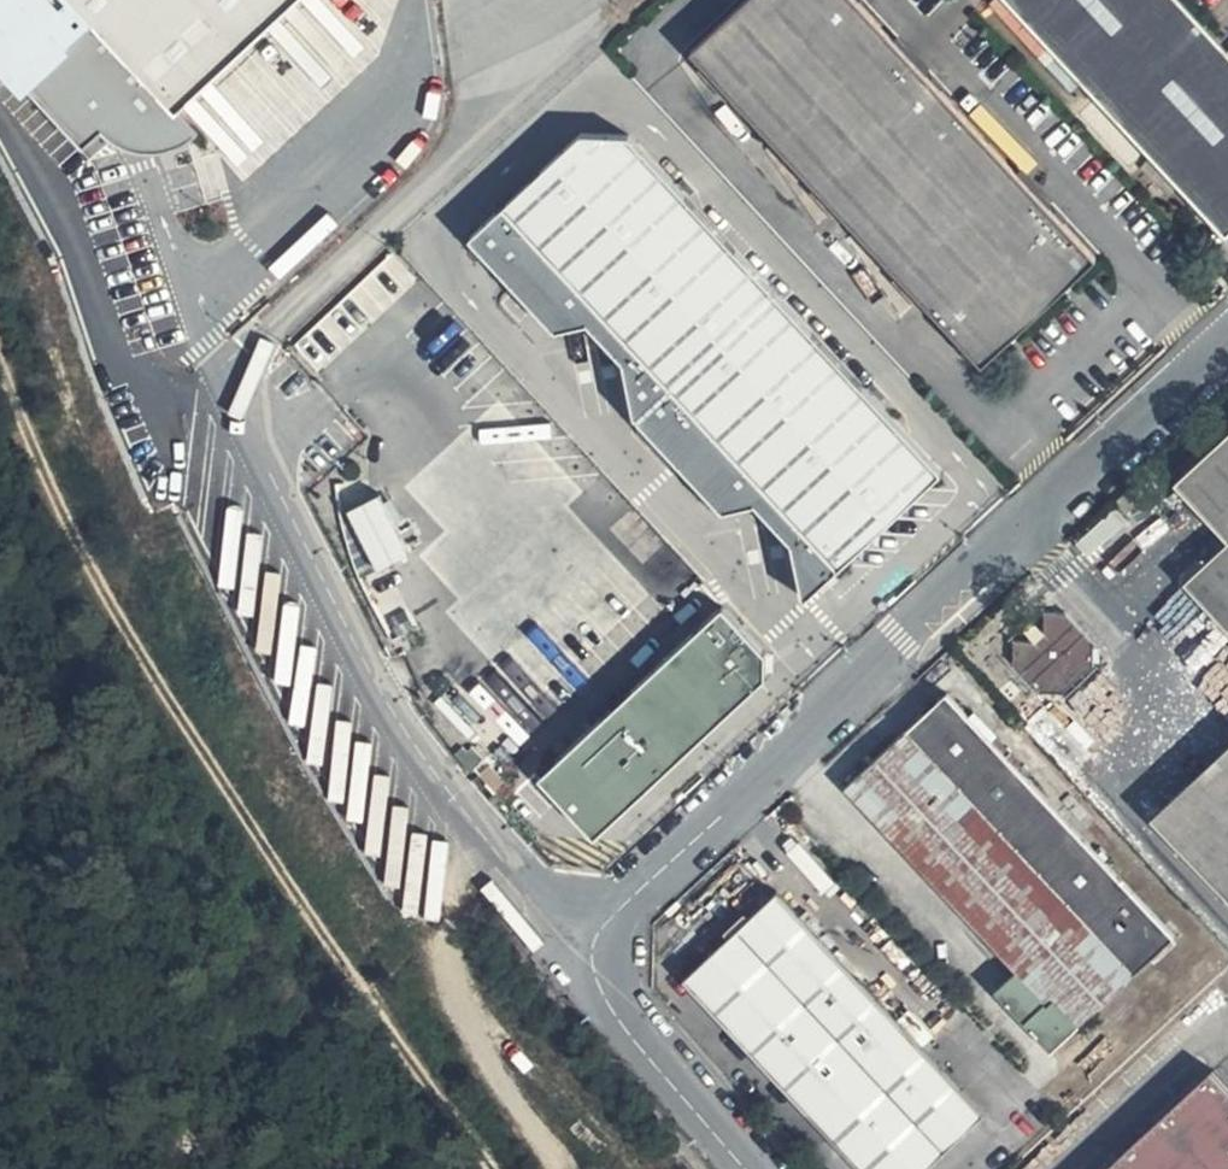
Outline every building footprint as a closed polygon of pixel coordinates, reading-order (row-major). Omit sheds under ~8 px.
[(94,15),(181,104),(296,0),(80,0),(94,15)] [(1103,252),(866,0),(747,0),(693,50),(986,361),(1103,252)] [(1086,77),(1006,0),(999,0),(993,6),(1077,86),(1086,77)] [(1227,205),(1227,37),(1192,0),(1030,0),(1227,205)] [(181,104),(94,15),(28,79),(83,145),(105,123),(119,139),(140,146),(167,143),(185,136),(199,127),(181,104)] [(630,130),(582,127),(470,233),(557,324),(591,317),(627,357),(637,413),(725,506),(759,497),(794,541),(804,596),(947,466),(630,130)] [(325,370),(420,275),(393,248),(297,343),(325,370)] [(1183,474),(1227,523),(1227,432),(1183,474)] [(383,489),(340,510),(369,570),(413,549),(383,489)] [(1181,570),(1184,573),(1227,619),(1227,527),(1181,570)] [(722,603),(540,771),(598,835),(766,677),(768,646),(722,603)] [(1094,640),(1066,608),(1042,608),(1012,637),(1013,660),(1042,692),(1061,691),(1095,660),(1094,640)] [(1200,695),(1227,671),(1227,625),(1214,609),(1163,653),(1200,695)] [(1054,1049),(1178,935),(946,691),(846,787),(1016,970),(997,989),(1054,1049)] [(1151,813),(1227,896),(1227,744),(1151,813)] [(994,1118),(784,884),(691,971),(868,1168),(940,1168),(994,1118)] [(1099,1168),(1227,1168),(1227,1082),(1217,1070),(1099,1168)]
